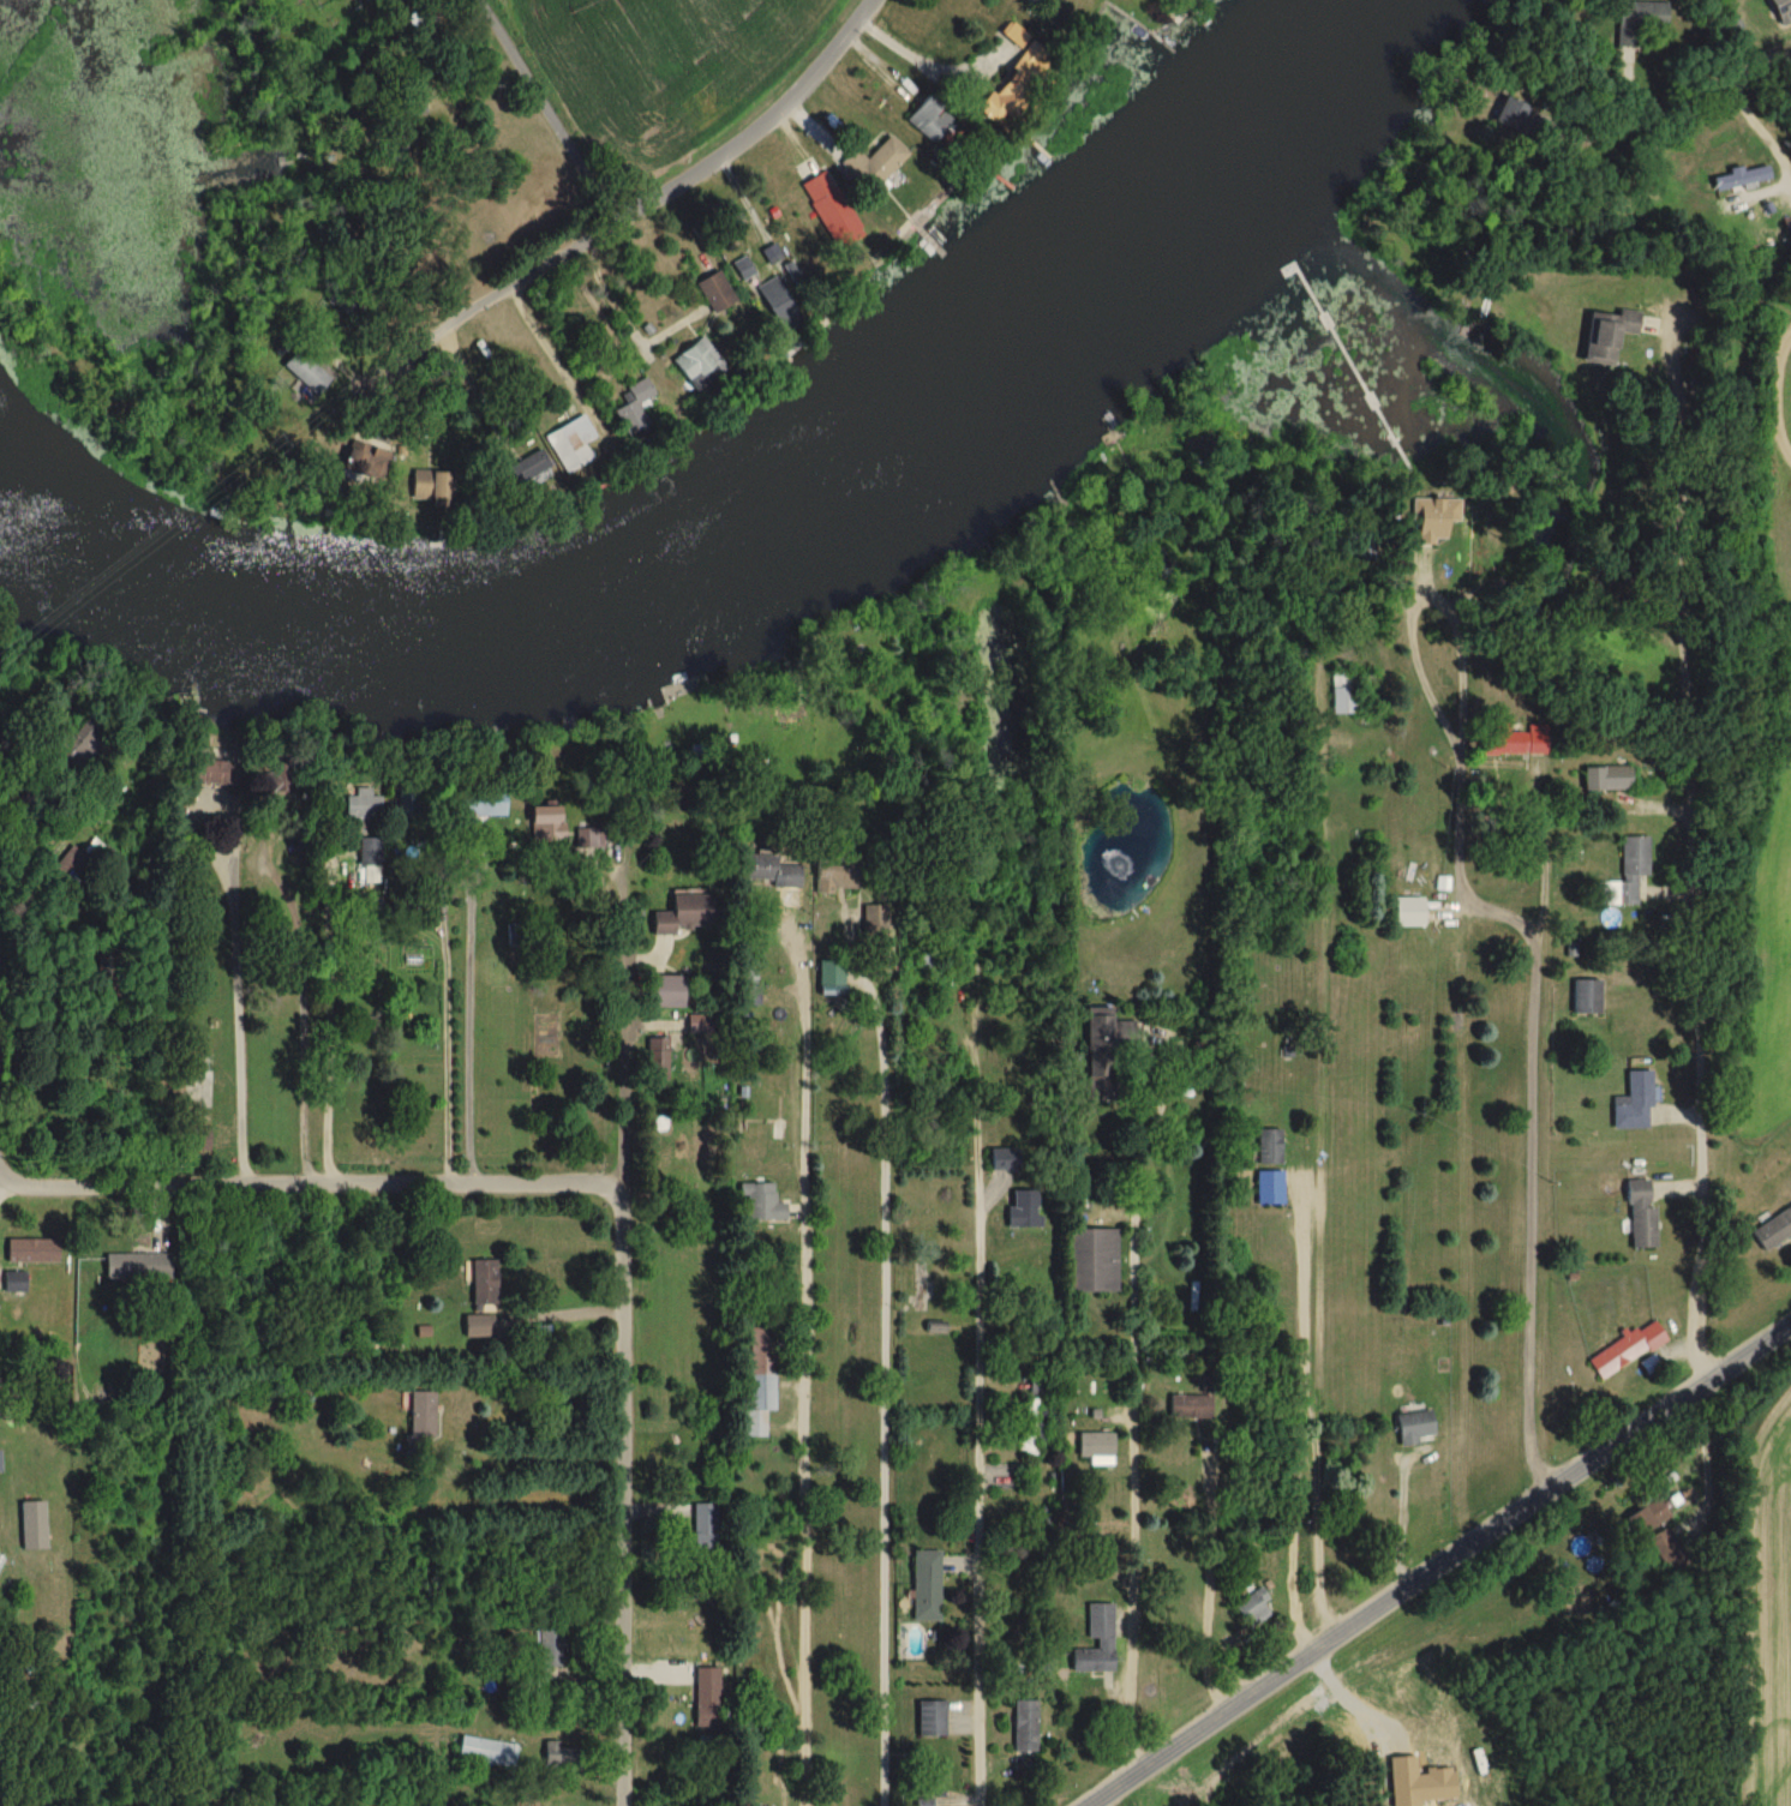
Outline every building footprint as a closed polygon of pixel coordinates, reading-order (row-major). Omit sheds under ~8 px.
[(1616,46),(1641,46),(1641,28),(1664,28),(1664,1),(1616,1),(1616,46)] [(978,110),(997,124),(1049,52),(1031,38),(978,110)] [(904,121),(931,144),(953,118),(926,95),(904,121)] [(1517,134),(1530,107),(1505,95),(1491,122),(1517,134)] [(865,159),(853,148),(835,166),(866,196),(908,153),(889,135),(865,159)] [(1716,192),(1771,180),(1767,162),(1712,175),(1716,192)] [(830,169),(802,182),(833,251),(861,238),(830,169)] [(694,284),(712,315),(736,301),(718,270),(694,284)] [(786,301),(775,278),(757,287),(768,310),(786,301)] [(1616,332),(1635,335),(1638,312),(1617,309),(1616,315),(1588,311),(1581,362),(1611,367),(1616,332)] [(719,361),(700,337),(671,361),(690,384),(719,361)] [(329,381),(298,349),(283,364),(314,396),(329,381)] [(613,411),(629,441),(651,430),(638,405),(654,396),(645,379),(619,392),(626,404),(613,411)] [(591,459),(582,444),(595,437),(582,414),(543,436),(565,474),(591,459)] [(388,488),(400,459),(353,440),(342,468),(388,488)] [(523,482),(548,462),(532,442),(507,462),(523,482)] [(440,506),(453,482),(425,468),(412,492),(440,506)] [(1458,500),(1414,499),(1414,542),(1445,543),(1445,522),(1458,522),(1458,500)] [(1355,674),(1331,674),(1331,715),(1355,715),(1355,674)] [(77,740),(83,746),(106,726),(93,711),(66,736),(61,731),(55,736),(67,749),(77,740)] [(1507,721),(1492,721),(1492,743),(1481,743),(1481,756),(1526,756),(1526,733),(1507,733),(1507,721)] [(820,728),(809,724),(803,742),(815,745),(820,728)] [(231,763),(186,757),(183,783),(228,789),(231,763)] [(288,793),(288,765),(268,765),(268,773),(255,773),(255,793),(288,793)] [(1583,767),(1583,790),(1630,790),(1630,767),(1583,767)] [(343,796),(343,822),(379,822),(379,797),(369,797),(369,788),(353,788),(353,796),(343,796)] [(504,818),(504,792),(457,792),(457,818),(504,818)] [(562,804),(528,805),(530,844),(564,843),(562,804)] [(1635,877),(1648,877),(1648,837),(1620,837),(1620,882),(1595,882),(1595,906),(1635,906),(1635,877)] [(357,868),(361,868),(361,882),(379,882),(379,839),(357,839),(357,868)] [(50,870),(73,889),(105,851),(92,840),(80,854),(70,846),(50,870)] [(776,891),(798,891),(798,858),(740,858),(740,884),(776,884),(776,891)] [(856,891),(856,864),(815,864),(815,891),(856,891)] [(651,933),(711,933),(711,896),(670,896),(670,912),(651,912),(651,933)] [(1392,927),(1422,927),(1422,897),(1393,897),(1392,927)] [(939,972),(939,949),(919,949),(919,972),(939,972)] [(818,987),(842,987),(842,961),(818,961),(818,987)] [(681,976),(649,976),(649,1007),(681,1007),(681,976)] [(1573,1015),(1599,1015),(1599,978),(1573,978),(1573,1015)] [(759,986),(740,986),(740,1007),(759,1007),(759,986)] [(1086,1102),(1116,1102),(1116,1053),(1133,1053),(1132,1022),(1109,1022),(1109,1010),(1085,1010),(1086,1102)] [(667,1039),(646,1039),(646,1081),(667,1081),(667,1039)] [(1613,1098),(1613,1129),(1650,1129),(1650,1072),(1627,1072),(1627,1098),(1613,1098)] [(1257,1165),(1281,1165),(1281,1130),(1257,1130),(1257,1165)] [(1017,1171),(1017,1149),(990,1149),(990,1171),(1017,1171)] [(1283,1172),(1256,1172),(1256,1205),(1283,1205),(1283,1172)] [(1655,1207),(1650,1207),(1649,1180),(1627,1181),(1630,1248),(1657,1247),(1655,1207)] [(745,1221),(785,1221),(785,1203),(773,1203),(773,1184),(745,1184),(745,1221)] [(1008,1227),(1038,1228),(1038,1191),(1009,1190),(1008,1227)] [(1750,1231),(1762,1251),(1790,1233),(1790,1205),(1750,1231)] [(1117,1292),(1117,1229),(1068,1229),(1068,1292),(1117,1292)] [(3,1263),(57,1263),(57,1239),(3,1239),(3,1263)] [(170,1255),(104,1255),(104,1280),(170,1280),(170,1255)] [(496,1305),(496,1261),(472,1261),(472,1305),(496,1305)] [(3,1292),(23,1292),(23,1272),(3,1272),(3,1292)] [(493,1338),(493,1315),(464,1315),(464,1338),(493,1338)] [(1666,1340),(1654,1319),(1587,1359),(1599,1380),(1666,1340)] [(775,1411),(776,1328),(749,1328),(748,1437),(766,1437),(766,1411),(775,1411)] [(434,1392),(409,1392),(409,1437),(434,1437),(434,1392)] [(1212,1396),(1169,1395),(1169,1419),(1212,1419),(1212,1396)] [(1045,1409),(1037,1409),(1037,1399),(1023,1399),(1023,1455),(1037,1455),(1037,1443),(1045,1443),(1045,1409)] [(1396,1414),(1399,1446),(1418,1445),(1417,1438),(1433,1437),(1431,1411),(1396,1414)] [(1112,1434),(1077,1434),(1077,1458),(1089,1458),(1089,1465),(1112,1465),(1112,1434)] [(1668,1516),(1653,1498),(1624,1521),(1638,1539),(1668,1516)] [(692,1504),(692,1557),(717,1557),(717,1504),(692,1504)] [(1650,1537),(1666,1577),(1684,1570),(1668,1530),(1650,1537)] [(939,1622),(939,1552),(912,1552),(912,1622),(939,1622)] [(1269,1600),(1260,1588),(1233,1606),(1249,1629),(1269,1615),(1262,1605),(1269,1600)] [(1088,1640),(1096,1640),(1096,1651),(1078,1651),(1078,1672),(1112,1672),(1112,1604),(1088,1604),(1088,1640)] [(562,1630),(538,1630),(538,1668),(562,1668),(562,1630)] [(718,1669),(694,1669),(694,1728),(718,1728),(718,1669)] [(943,1702),(917,1702),(917,1737),(943,1737),(943,1702)] [(1035,1753),(1035,1702),(1013,1702),(1013,1753),(1035,1753)] [(457,1763),(514,1768),(516,1743),(459,1738),(457,1763)] [(580,1743),(543,1743),(543,1771),(580,1771),(580,1743)]
